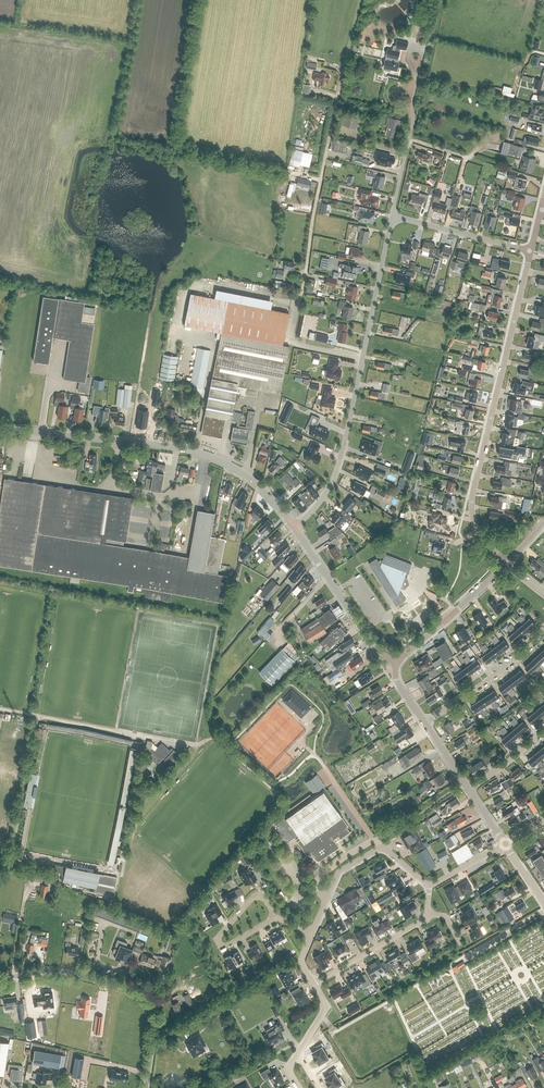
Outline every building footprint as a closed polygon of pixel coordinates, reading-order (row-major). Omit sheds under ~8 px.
[(384,65),(386,65),(385,70),(390,72),(391,70),(396,71),(397,68),(398,68),(399,64),(396,64),(400,49),(407,50),(409,42),(397,40),(396,46),(393,45),(393,50),(388,49),(387,49),(384,65)] [(533,56),(531,64),(538,66),(540,57),(533,56)] [(306,68),(316,70),(317,64),(307,62),(306,68)] [(328,80),(329,79),(330,77),(329,76),(326,75),(327,74),(322,73),(322,74),(314,73),(313,80),(318,81),(319,80),(320,81),(320,84),(324,85),(325,79),(328,80)] [(543,81),(536,79),(534,88),(541,90),(543,81)] [(355,95),(362,91),(359,87),(352,91),(355,95)] [(540,93),(538,100),(531,99),(530,103),(533,104),(534,104),(537,105),(538,101),(543,102),(543,94),(540,93)] [(537,105),(534,104),(533,104),(532,109),(530,117),(543,120),(543,112),(539,111),(540,105),(537,105)] [(342,125),(356,129),(359,119),(345,115),(342,125)] [(386,126),(389,126),(388,131),(386,130),(385,135),(395,138),(398,125),(400,125),(401,121),(388,117),(386,126)] [(541,134),(542,127),(533,125),(529,124),(528,127),(533,128),(532,131),(541,134)] [(524,147),(525,143),(538,146),(539,139),(526,136),(526,137),(525,137),(524,141),(515,138),(513,144),(524,147)] [(513,154),(522,156),(525,147),(524,147),(513,144),(504,141),(501,153),(513,156),(513,154)] [(334,143),(333,150),(346,152),(347,144),(334,143)] [(293,149),(289,165),(299,167),(303,151),(293,149)] [(379,151),(377,164),(382,165),(382,164),(391,166),(392,163),(394,164),(395,158),(389,157),(390,154),(379,151)] [(416,157),(421,158),(420,160),(428,162),(429,162),(432,163),(433,158),(430,157),(431,154),(423,152),(422,153),(418,152),(416,157)] [(303,165),(309,167),(312,154),(306,153),(303,165)] [(354,164),(369,167),(370,160),(363,158),(363,157),(356,155),(354,164)] [(534,159),(523,156),(520,169),(531,172),(534,159)] [(376,177),(373,187),(382,189),(385,177),(381,176),(382,172),(372,170),(368,168),(366,175),(376,177)] [(298,178),(297,184),(303,186),(302,189),(307,190),(308,186),(309,187),(311,181),(298,178)] [(435,182),(430,178),(427,181),(432,186),(435,182)] [(521,190),(521,189),(520,189),(521,187),(525,188),(526,184),(527,184),(528,181),(527,180),(520,178),(519,179),(516,178),(514,188),(513,188),(521,190)] [(378,205),(379,201),(378,200),(379,198),(371,196),(372,192),(361,189),(359,198),(363,199),(362,203),(367,204),(367,205),(371,206),(371,205),(377,207),(377,205),(378,205)] [(447,205),(439,203),(442,192),(435,190),(433,196),(434,196),(432,205),(435,205),(433,210),(444,213),(447,205)] [(509,190),(509,191),(508,195),(513,196),(512,199),(515,200),(514,208),(522,210),(524,203),(525,199),(516,197),(514,196),(515,192),(509,190)] [(429,195),(420,193),(419,196),(412,194),(410,202),(422,205),(423,202),(427,203),(429,195)] [(452,214),(451,217),(463,221),(465,212),(465,211),(465,210),(462,209),(461,210),(461,211),(457,210),(458,207),(460,197),(453,195),(451,205),(448,213),(452,214)] [(469,212),(472,213),(469,223),(478,225),(481,213),(477,212),(479,208),(471,205),(469,212)] [(361,211),(359,219),(361,220),(360,220),(364,221),(364,220),(373,222),(375,214),(366,212),(367,208),(359,207),(359,210),(361,211)] [(486,209),(484,215),(487,216),(484,227),(492,229),(496,217),(492,216),(493,212),(489,211),(489,210),(486,209)] [(501,210),(499,218),(504,219),(505,216),(507,217),(506,220),(505,224),(511,226),(511,224),(519,226),(520,220),(512,218),(513,213),(506,211),(506,212),(501,210)] [(358,242),(367,244),(369,232),(366,231),(367,227),(359,225),(358,227),(358,231),(361,232),(358,242)] [(438,248),(434,247),(435,244),(425,241),(422,250),(430,252),(428,256),(435,258),(438,248)] [(403,253),(402,254),(403,256),(403,257),(405,258),(411,259),(411,260),(412,260),(414,251),(413,251),(411,250),(411,248),(412,244),(407,243),(406,247),(403,246),(402,253),(403,253)] [(363,251),(359,250),(359,249),(350,247),(348,255),(357,257),(357,256),(362,257),(363,251)] [(452,249),(443,247),(442,250),(439,249),(437,256),(443,258),(444,254),(446,255),(446,256),(446,257),(449,258),(450,257),(450,256),(452,249)] [(453,261),(451,267),(457,269),(458,266),(459,265),(465,267),(468,254),(459,251),(456,262),(453,261)] [(320,268),(323,269),(324,267),(327,268),(329,259),(330,259),(322,257),(319,268),(320,268)] [(500,267),(509,269),(510,262),(493,258),(491,268),(487,267),(486,267),(501,270),(500,270),(500,267)] [(281,260),(281,264),(284,264),(284,267),(292,269),(294,262),(285,261),(281,260)] [(345,271),(343,270),(342,278),(343,276),(355,279),(354,281),(356,273),(354,273),(355,271),(361,272),(358,271),(359,268),(362,269),(362,268),(352,266),(352,267),(350,267),(350,266),(340,263),(339,268),(346,269),(345,271)] [(485,271),(486,272),(486,273),(483,272),(482,276),(490,279),(491,275),(489,274),(490,273),(492,273),(493,269),(486,268),(485,271)] [(414,277),(415,273),(407,271),(406,275),(397,273),(395,282),(409,285),(410,277),(414,277)] [(502,277),(502,275),(496,274),(495,279),(498,280),(496,286),(504,288),(507,279),(502,277)] [(325,285),(335,287),(337,279),(327,277),(325,285)] [(309,279),(306,291),(312,293),(315,280),(309,279)] [(357,287),(353,286),(354,283),(345,281),(344,285),(349,286),(346,298),(355,300),(357,287)] [(463,300),(464,298),(466,299),(469,286),(474,287),(475,283),(465,281),(464,284),(463,284),(459,298),(463,300)] [(441,296),(444,286),(443,286),(443,284),(439,283),(438,285),(437,284),(434,293),(441,296)] [(498,296),(500,291),(493,289),(491,295),(493,296),(491,303),(500,305),(502,297),(498,296)] [(205,414),(202,433),(221,437),(225,418),(230,419),(232,411),(234,400),(237,401),(238,396),(244,398),(244,394),(256,396),(257,389),(280,394),(289,346),(283,345),(289,313),(228,301),(190,293),(184,325),(221,333),(205,414)] [(96,308),(84,306),(84,303),(43,296),(33,361),(49,363),(53,337),(69,340),(63,379),(81,381),(81,385),(80,385),(79,391),(88,392),(90,377),(86,377),(94,324),(93,324),(95,315),(96,308)] [(535,314),(541,315),(541,314),(543,315),(543,298),(542,306),(536,305),(535,314)] [(338,308),(344,309),(342,318),(351,319),(353,308),(345,306),(346,302),(339,301),(338,308)] [(498,313),(490,311),(491,307),(473,302),(473,303),(471,309),(488,314),(487,318),(493,319),(493,320),(496,321),(496,320),(498,313)] [(539,330),(542,331),(543,327),(543,319),(541,318),(539,323),(533,321),(531,328),(539,330)] [(338,331),(340,331),(338,341),(345,343),(347,333),(345,332),(345,329),(346,330),(347,325),(340,323),(338,331)] [(490,330),(486,329),(487,325),(481,323),(480,326),(478,334),(484,335),(492,337),(494,332),(489,330),(490,330)] [(392,335),(392,334),(398,336),(399,330),(391,328),(391,329),(385,327),(384,333),(392,335)] [(327,343),(329,336),(316,333),(314,340),(327,343)] [(527,345),(533,346),(533,347),(532,347),(538,349),(537,349),(540,339),(543,340),(543,336),(535,333),(534,338),(529,336),(527,345)] [(468,346),(476,348),(477,344),(478,341),(472,339),(472,342),(469,342),(468,346)] [(482,353),(488,355),(490,347),(484,345),(481,345),(480,347),(479,350),(483,351),(482,353)] [(190,386),(203,389),(211,350),(198,348),(190,386)] [(523,359),(531,361),(532,358),(538,360),(538,357),(543,358),(543,355),(543,353),(534,351),(533,355),(525,353),(523,359)] [(179,356),(164,354),(159,378),(174,381),(179,356)] [(325,376),(329,377),(329,378),(334,379),(334,378),(339,379),(340,377),(341,372),(341,370),(337,369),(339,360),(330,358),(328,367),(327,367),(325,376)] [(477,368),(484,370),(486,362),(479,360),(473,359),(472,364),(478,365),(477,368)] [(535,367),(529,366),(528,370),(521,368),(519,375),(527,377),(532,378),(535,367)] [(470,380),(469,385),(480,388),(482,379),(475,378),(476,374),(470,373),(468,379),(470,380)] [(515,382),(513,391),(519,392),(525,394),(526,390),(526,389),(528,389),(529,382),(523,381),(522,384),(522,385),(521,384),(520,384),(518,383),(515,382)] [(320,405),(325,406),(328,407),(328,406),(333,407),(335,398),(330,397),(332,388),(324,387),(320,405)] [(116,406),(130,407),(132,390),(118,388),(116,406)] [(154,390),(152,401),(159,402),(161,391),(154,390)] [(370,397),(378,398),(384,400),(385,394),(377,392),(371,391),(370,397)] [(478,393),(472,392),(471,392),(467,391),(466,395),(470,396),(470,400),(476,402),(478,393)] [(55,400),(54,406),(59,406),(57,417),(65,418),(67,406),(63,406),(64,395),(56,394),(55,400)] [(73,419),(81,421),(83,409),(79,408),(80,404),(79,404),(80,397),(72,396),(71,402),(70,408),(75,409),(73,419)] [(521,402),(517,401),(518,400),(510,399),(509,399),(509,404),(510,404),(509,408),(513,409),(513,411),(521,413),(522,407),(520,407),(521,402)] [(288,403),(281,417),(286,419),(293,405),(288,403)] [(463,404),(461,411),(463,411),(463,412),(466,413),(465,417),(472,418),(474,410),(468,409),(469,406),(463,404)] [(108,419),(109,413),(108,413),(108,412),(109,413),(110,408),(105,407),(105,410),(102,410),(103,407),(94,405),(92,415),(97,416),(97,413),(100,414),(98,422),(101,422),(100,424),(105,424),(105,419),(108,419)] [(179,427),(179,430),(191,432),(192,429),(196,429),(197,423),(193,422),(193,424),(185,423),(185,421),(183,419),(179,418),(177,415),(173,415),(174,410),(167,408),(165,420),(173,421),(174,421),(178,427),(179,427)] [(242,413),(232,411),(230,419),(230,421),(237,422),(240,423),(242,413)] [(232,432),(231,441),(246,444),(249,430),(252,431),(256,412),(249,411),(246,427),(239,426),(240,423),(237,422),(236,427),(234,427),(233,433),(232,432)] [(138,412),(136,426),(146,428),(148,414),(138,412)] [(116,419),(115,424),(124,425),(125,416),(123,416),(123,414),(120,414),(119,416),(113,415),(112,419),(113,419),(116,419)] [(507,414),(506,419),(507,419),(506,425),(512,426),(513,426),(516,426),(518,419),(524,420),(524,419),(528,420),(528,416),(525,416),(525,415),(518,414),(518,417),(514,416),(514,415),(507,414)] [(312,419),(309,429),(314,431),(311,437),(327,443),(330,433),(318,428),(321,422),(312,419)] [(466,422),(460,420),(460,422),(457,421),(455,427),(463,429),(462,433),(468,434),(470,426),(465,425),(466,422)] [(515,438),(516,431),(509,429),(509,434),(503,433),(502,441),(509,443),(509,442),(513,443),(514,438),(515,438)] [(428,444),(431,433),(425,431),(421,442),(428,444)] [(303,435),(295,432),(292,437),(301,440),(303,435)] [(455,440),(451,439),(450,446),(455,447),(455,446),(458,447),(457,450),(464,451),(466,442),(456,440),(455,440)] [(360,450),(374,454),(377,445),(364,440),(360,450)] [(316,451),(317,452),(320,445),(312,442),(309,450),(308,450),(304,457),(317,463),(320,456),(316,453),(315,453),(316,451)] [(259,454),(260,454),(257,462),(264,465),(269,450),(266,449),(266,448),(266,446),(265,446),(264,445),(263,446),(262,446),(262,447),(261,447),(260,451),(259,454)] [(517,450),(516,454),(525,455),(526,448),(517,446),(517,450)] [(499,448),(498,451),(499,452),(498,455),(507,457),(506,458),(513,459),(514,454),(516,454),(517,450),(513,449),(500,447),(500,448),(499,448)] [(271,449),(270,457),(275,459),(276,454),(277,454),(278,450),(271,449)] [(461,464),(462,457),(454,455),(454,453),(446,451),(445,455),(447,456),(447,457),(449,457),(448,460),(452,461),(452,462),(461,464)] [(97,471),(98,464),(96,464),(97,455),(90,454),(89,462),(85,461),(85,467),(85,470),(90,471),(90,467),(93,468),(92,471),(97,471)] [(401,460),(402,457),(393,454),(391,459),(389,464),(399,467),(401,464),(398,463),(399,459),(401,460)] [(402,471),(408,473),(413,458),(407,456),(402,471)] [(285,461),(284,460),(280,457),(279,459),(278,459),(272,466),(272,467),(269,470),(273,474),(276,470),(276,471),(285,461)] [(140,485),(144,485),(145,481),(146,474),(153,475),(152,479),(146,478),(144,489),(162,492),(162,491),(161,491),(162,488),(161,488),(164,474),(162,474),(163,470),(164,470),(166,464),(165,464),(165,465),(157,463),(157,462),(155,462),(155,461),(151,460),(151,461),(147,460),(146,466),(147,467),(146,472),(141,471),(139,479),(141,480),(140,485)] [(295,462),(294,464),(296,466),(298,468),(300,467),(303,470),(304,469),(305,469),(305,468),(298,460),(295,462)] [(425,470),(427,463),(419,461),(417,468),(425,470)] [(515,463),(511,462),(505,461),(504,466),(497,465),(496,472),(504,473),(504,474),(510,475),(511,470),(509,470),(510,466),(514,467),(515,463)] [(444,464),(442,469),(446,470),(445,472),(449,473),(449,474),(457,476),(459,469),(451,467),(451,466),(444,464)] [(357,471),(356,473),(368,480),(372,472),(368,469),(368,470),(360,465),(359,467),(358,468),(357,468),(356,471),(357,471)] [(189,468),(181,467),(180,473),(179,477),(179,480),(183,480),(184,478),(182,478),(183,474),(188,474),(189,468)] [(294,480),(287,473),(285,475),(284,474),(279,480),(288,490),(293,485),(296,487),(300,483),(296,478),(294,480)] [(401,484),(399,489),(403,491),(405,485),(407,479),(403,477),(400,484),(401,484)] [(494,481),(492,488),(501,489),(502,485),(509,486),(510,480),(507,479),(507,478),(501,477),(500,482),(494,481)] [(172,593),(223,603),(228,576),(217,574),(219,567),(220,567),(225,539),(210,536),(214,513),(198,510),(189,558),(154,551),(105,543),(106,539),(126,542),(133,498),(57,486),(44,484),(5,478),(0,508),(0,565),(70,576),(70,582),(80,583),(80,578),(129,585),(128,591),(146,594),(145,597),(160,600),(170,601),(172,593)] [(456,483),(450,481),(443,479),(442,484),(444,484),(445,486),(448,487),(447,489),(454,491),(456,483)] [(363,485),(356,482),(352,489),(363,495),(367,487),(364,485),(363,485)] [(232,484),(229,483),(229,484),(227,483),(226,487),(224,487),(223,489),(220,488),(218,495),(221,497),(223,494),(226,495),(226,496),(230,497),(231,493),(230,493),(230,492),(231,492),(232,491),(231,490),(232,488),(233,488),(233,487),(233,486),(233,485),(232,485),(232,484)] [(318,494),(312,485),(307,488),(308,490),(305,492),(304,491),(301,493),(302,495),(293,502),(300,512),(307,507),(312,502),(315,499),(314,497),(318,494)] [(375,495),(384,499),(383,500),(387,502),(390,495),(379,489),(375,495)] [(247,503),(244,502),(248,495),(242,492),(235,505),(244,509),(247,503)] [(443,505),(450,507),(452,499),(439,495),(439,494),(435,493),(433,498),(444,501),(443,505)] [(499,496),(499,498),(491,496),(490,503),(494,504),(494,506),(493,506),(502,508),(502,507),(501,507),(503,497),(499,496)] [(363,503),(356,497),(353,500),(350,497),(343,506),(350,512),(356,504),(360,507),(363,503)] [(525,499),(522,512),(528,513),(531,500),(525,499)] [(418,504),(416,511),(431,514),(429,522),(431,523),(430,528),(438,530),(439,527),(445,528),(447,519),(444,518),(444,517),(443,517),(443,516),(442,516),(441,516),(441,517),(439,517),(440,514),(429,511),(430,507),(418,504)] [(252,514),(248,513),(246,524),(249,524),(251,515),(256,520),(260,517),(264,513),(257,506),(253,510),(254,511),(252,514)] [(340,515),(338,512),(332,520),(342,527),(347,522),(350,524),(354,519),(344,510),(340,515)] [(503,517),(503,514),(499,513),(491,511),(490,518),(507,521),(508,517),(503,517)] [(264,521),(262,523),(263,524),(262,525),(263,525),(258,530),(262,533),(265,530),(264,529),(266,528),(269,531),(274,526),(273,525),(274,524),(272,523),(271,523),(268,519),(265,522),(264,521)] [(331,539),(336,536),(342,533),(339,530),(334,533),(332,529),(328,531),(326,528),(318,533),(322,539),(330,534),(330,535),(329,536),(331,539)] [(270,540),(275,545),(283,537),(278,532),(270,540)] [(393,538),(390,534),(384,539),(386,543),(393,538)] [(439,538),(432,536),(431,541),(435,542),(433,551),(441,554),(443,546),(444,547),(445,543),(438,541),(439,538)] [(336,547),(340,545),(336,538),(329,542),(333,548),(329,550),(335,558),(341,554),(336,547)] [(272,563),(276,567),(284,559),(281,556),(290,548),(286,543),(275,552),(279,556),(272,563)] [(248,548),(240,557),(244,561),(254,551),(249,547),(248,548)] [(266,553),(261,548),(257,552),(264,560),(270,553),(268,551),(266,553)] [(293,565),(298,558),(293,554),(288,560),(286,559),(283,562),(290,568),(293,565)] [(406,574),(408,575),(412,564),(385,554),(383,560),(381,560),(379,561),(377,558),(369,563),(396,606),(406,599),(399,589),(400,587),(405,589),(410,584),(407,577),(405,576),(406,574)] [(530,564),(537,570),(539,568),(543,573),(543,563),(543,562),(541,565),(534,559),(530,564)] [(283,562),(280,566),(286,572),(290,568),(283,562)] [(295,583),(300,576),(301,576),(306,569),(301,565),(295,571),(294,570),(288,577),(295,583)] [(300,589),(301,590),(306,584),(308,587),(314,580),(309,575),(303,582),(303,581),(298,586),(297,586),(293,591),(296,594),(300,589)] [(279,586),(273,581),(261,595),(267,600),(279,586)] [(306,594),(302,590),(296,597),(300,600),(301,600),(305,595),(306,594)] [(319,607),(327,602),(323,597),(313,604),(317,610),(313,613),(315,616),(322,611),(319,607)] [(499,604),(495,598),(489,602),(490,603),(489,604),(490,606),(491,606),(497,614),(502,610),(508,606),(504,601),(499,604)] [(338,604),(332,608),(337,616),(343,612),(338,604)] [(330,608),(323,612),(324,614),(301,629),(310,643),(327,632),(324,628),(337,619),(330,608)] [(493,624),(488,617),(485,618),(481,612),(474,617),(480,627),(486,623),(488,627),(493,624)] [(275,622),(270,617),(258,632),(266,639),(270,634),(267,631),(275,622)] [(530,629),(535,624),(530,618),(525,623),(530,629)] [(328,650),(331,648),(336,643),(336,642),(340,639),(340,638),(348,631),(344,626),(341,621),(327,633),(319,640),(328,650)] [(525,633),(530,629),(525,623),(519,627),(525,633)] [(477,638),(472,632),(468,634),(464,627),(456,632),(463,643),(471,638),(473,641),(477,638)] [(520,638),(525,633),(519,627),(514,632),(520,638)] [(514,632),(509,636),(514,643),(520,638),(514,632)] [(261,641),(258,636),(252,640),(254,645),(261,641)] [(344,642),(340,645),(343,650),(347,647),(348,648),(355,644),(351,638),(344,643),(344,642)] [(424,657),(414,663),(419,671),(420,673),(434,665),(433,664),(437,662),(438,663),(453,654),(445,640),(442,641),(443,643),(439,645),(438,644),(435,645),(438,651),(433,654),(434,656),(430,658),(428,654),(424,656),(424,657)] [(499,640),(497,642),(499,644),(504,651),(509,646),(504,640),(501,642),(499,640)] [(504,651),(499,644),(497,642),(495,643),(494,644),(496,646),(493,648),(498,655),(504,651)] [(476,653),(480,651),(475,643),(471,646),(476,653)] [(298,657),(287,645),(283,649),(282,648),(259,672),(273,685),(295,662),(295,661),(298,657)] [(488,649),(486,650),(488,652),(493,659),(498,655),(493,648),(489,651),(488,649)] [(493,659),(488,652),(486,650),(483,652),(485,654),(482,657),(487,663),(493,659)] [(325,667),(327,665),(328,666),(329,665),(329,666),(324,670),(328,675),(344,664),(347,662),(350,660),(354,657),(349,651),(347,653),(346,651),(342,654),(341,653),(338,652),(337,653),(322,663),(325,667)] [(540,653),(535,658),(541,664),(543,661),(543,662),(543,657),(540,653)] [(313,654),(310,658),(316,664),(319,661),(313,654)] [(346,666),(350,663),(354,670),(361,666),(360,665),(364,662),(360,657),(355,661),(354,660),(351,662),(350,660),(347,662),(344,664),(346,666)] [(535,658),(530,662),(538,671),(540,669),(540,668),(538,666),(541,664),(535,658)] [(475,670),(481,666),(476,660),(473,662),(471,659),(471,660),(469,661),(475,670)] [(470,675),(475,670),(469,661),(466,663),(468,666),(465,668),(470,675)] [(530,662),(525,667),(531,673),(533,670),(536,673),(538,671),(530,662)] [(430,674),(418,682),(422,687),(430,682),(428,679),(431,676),(431,677),(439,673),(435,668),(428,672),(430,674)] [(464,679),(470,675),(465,668),(462,670),(460,668),(457,670),(464,679)] [(341,675),(337,669),(328,676),(332,681),(341,675)] [(458,673),(454,676),(459,683),(464,679),(457,670),(456,671),(458,673)] [(521,670),(516,674),(520,681),(526,676),(521,670)] [(541,674),(538,671),(536,673),(538,675),(533,680),(538,685),(543,680),(543,677),(541,674)] [(370,680),(373,677),(370,672),(367,674),(367,673),(358,679),(363,685),(370,680)] [(518,683),(520,685),(522,683),(520,681),(516,674),(510,678),(515,685),(518,683)] [(437,683),(440,687),(447,682),(445,678),(437,683)] [(511,692),(514,690),(512,687),(515,685),(510,678),(504,683),(509,689),(511,692)] [(435,683),(432,686),(430,682),(422,687),(425,693),(437,686),(435,683)] [(504,683),(499,687),(504,693),(509,689),(504,683)] [(379,686),(372,690),(373,693),(370,695),(371,698),(375,696),(383,691),(379,686)] [(349,692),(352,696),(360,691),(357,687),(349,692)] [(440,688),(436,691),(437,692),(434,694),(426,698),(430,704),(437,699),(438,700),(441,698),(440,697),(444,694),(440,688)] [(488,694),(493,701),(494,704),(497,702),(495,699),(499,697),(494,690),(488,694)] [(297,707),(304,714),(309,708),(292,691),(284,700),(294,710),(297,707)] [(482,698),(487,705),(493,701),(488,694),(482,698)] [(517,700),(515,696),(508,701),(511,705),(517,700)] [(477,702),(481,709),(483,711),(485,710),(484,707),(487,705),(482,698),(477,702)] [(382,701),(373,707),(378,714),(387,708),(386,707),(391,704),(388,699),(383,702),(382,701)] [(477,702),(476,702),(471,706),(475,712),(481,709),(477,702)] [(524,712),(523,710),(528,707),(524,702),(517,709),(522,714),(524,712)] [(538,708),(535,712),(532,709),(531,710),(538,719),(543,715),(538,708)] [(533,724),(538,719),(531,710),(530,711),(532,714),(528,717),(533,724)] [(391,717),(396,724),(389,728),(392,733),(399,728),(398,729),(396,726),(405,721),(403,717),(402,718),(398,712),(391,717)] [(373,718),(377,724),(384,719),(380,713),(373,718)] [(453,721),(450,723),(449,722),(443,725),(448,733),(454,729),(452,725),(455,723),(456,725),(460,723),(456,717),(452,720),(453,721)] [(523,732),(528,728),(523,721),(519,725),(517,722),(515,723),(518,726),(523,732)] [(518,737),(523,732),(518,726),(515,723),(515,724),(514,725),(516,727),(512,730),(518,737)] [(48,725),(47,730),(96,737),(97,735),(95,735),(95,732),(89,732),(89,730),(48,725)] [(399,728),(392,733),(398,742),(405,737),(406,739),(414,734),(409,727),(400,733),(398,729),(399,729),(399,728)] [(477,732),(476,732),(474,729),(468,733),(470,736),(472,736),(473,738),(472,739),(474,742),(481,738),(478,734),(477,732)] [(512,741),(518,737),(512,730),(508,734),(506,731),(505,732),(507,735),(512,741)] [(512,741),(507,735),(505,732),(503,734),(506,736),(502,739),(507,746),(512,741)] [(101,735),(100,739),(141,747),(142,742),(98,734),(101,735)] [(462,738),(454,742),(458,748),(466,743),(464,741),(467,739),(465,736),(462,738)] [(153,742),(147,740),(145,751),(159,763),(163,758),(170,765),(179,755),(171,748),(169,750),(167,749),(168,748),(162,743),(154,751),(151,749),(153,742)] [(412,764),(411,762),(422,755),(421,754),(423,753),(420,748),(418,749),(417,748),(399,759),(404,768),(412,764)] [(539,751),(533,755),(541,764),(542,763),(540,760),(543,757),(539,751)] [(482,760),(470,768),(475,774),(486,766),(486,765),(492,761),(487,754),(481,758),(482,760)] [(533,755),(528,760),(533,766),(537,763),(539,765),(541,764),(533,755)] [(386,770),(397,762),(394,757),(382,765),(386,770)] [(419,766),(413,769),(416,775),(425,769),(427,772),(424,774),(424,775),(425,777),(426,777),(429,776),(436,772),(432,767),(433,766),(431,762),(423,766),(424,767),(421,768),(419,766)] [(523,771),(522,772),(519,768),(512,773),(516,778),(519,775),(522,778),(525,775),(526,775),(523,771)] [(23,804),(33,805),(38,773),(28,771),(23,804)] [(313,794),(325,785),(317,774),(305,782),(313,794)] [(445,781),(440,774),(433,779),(437,786),(445,781)] [(490,791),(491,794),(496,791),(495,790),(501,786),(497,779),(489,784),(489,785),(485,788),(488,792),(490,791)] [(422,792),(428,788),(432,786),(428,780),(419,785),(419,786),(422,792)] [(505,790),(500,794),(501,796),(494,801),(497,806),(505,801),(503,799),(509,796),(505,790)] [(285,818),(301,839),(297,841),(297,842),(307,855),(310,853),(315,859),(316,860),(318,861),(319,861),(321,860),(333,851),(332,849),(336,847),(337,848),(339,847),(334,839),(338,836),(340,839),(351,831),(350,832),(346,827),(348,826),(341,816),(323,791),(313,798),(310,794),(288,810),(291,814),(285,818)] [(440,811),(443,815),(460,804),(456,798),(446,805),(447,806),(440,811)] [(514,809),(512,806),(502,812),(505,817),(514,812),(515,815),(520,812),(517,807),(514,809)] [(513,825),(513,826),(520,822),(519,820),(525,817),(522,812),(519,814),(519,815),(517,816),(512,819),(512,820),(508,822),(511,826),(513,825)] [(450,830),(453,828),(454,829),(457,827),(458,828),(466,824),(465,822),(467,820),(465,816),(463,818),(462,816),(447,825),(450,830)] [(435,827),(442,822),(439,817),(432,822),(435,827)] [(282,839),(285,837),(288,842),(296,836),(284,818),(276,825),(279,829),(276,831),(282,839)] [(413,851),(423,845),(414,829),(402,836),(408,847),(410,846),(413,851)] [(468,831),(461,834),(464,840),(471,837),(471,836),(475,834),(472,829),(468,831)] [(442,840),(448,837),(444,830),(438,834),(442,840)] [(448,848),(455,844),(450,836),(444,840),(448,848)] [(467,845),(466,844),(452,853),(457,861),(460,859),(461,860),(466,857),(466,858),(468,857),(468,856),(472,853),(471,852),(477,848),(477,847),(484,843),(480,837),(473,842),(467,845)] [(537,851),(538,850),(538,849),(538,848),(536,846),(540,843),(541,845),(543,843),(543,844),(543,837),(541,839),(538,841),(539,841),(535,844),(535,843),(529,847),(530,848),(525,851),(528,856),(536,851),(537,851)] [(427,870),(435,865),(426,849),(418,854),(427,870)] [(442,861),(449,857),(445,851),(438,855),(442,861)] [(534,865),(536,864),(538,869),(537,870),(543,878),(543,877),(543,857),(542,854),(531,861),(534,865)] [(384,871),(388,869),(384,862),(374,868),(377,872),(373,874),(376,880),(386,875),(384,871)] [(105,875),(104,880),(98,881),(99,873),(67,867),(55,864),(54,871),(62,873),(61,874),(62,874),(62,878),(61,878),(61,879),(61,880),(77,884),(76,887),(84,889),(84,890),(111,896),(110,897),(114,898),(115,893),(114,892),(117,877),(104,875),(105,875)] [(247,868),(239,874),(245,884),(250,881),(250,883),(257,879),(254,874),(251,875),(247,868)] [(500,880),(505,877),(500,868),(494,871),(495,873),(491,875),(493,878),(497,876),(500,880)] [(43,882),(44,875),(33,873),(33,881),(43,882)] [(233,879),(229,873),(221,878),(224,884),(233,879)] [(395,874),(385,880),(388,885),(387,885),(388,886),(389,887),(390,886),(393,890),(403,884),(400,879),(398,880),(395,874)] [(44,885),(42,884),(42,888),(40,896),(46,896),(47,891),(49,882),(48,882),(49,880),(45,879),(45,882),(44,885)] [(368,879),(365,881),(361,884),(364,888),(371,884),(368,879)] [(450,888),(447,890),(446,891),(452,902),(454,901),(455,903),(458,901),(457,899),(460,898),(459,896),(463,893),(463,894),(472,889),(467,881),(459,885),(459,886),(455,889),(453,886),(450,888)] [(478,892),(480,895),(495,886),(493,882),(478,892)] [(407,900),(409,899),(410,897),(409,896),(413,894),(410,888),(406,890),(406,889),(404,890),(402,887),(404,886),(404,885),(392,892),(393,892),(396,896),(399,894),(403,901),(406,899),(407,900)] [(498,900),(504,897),(504,896),(506,895),(508,898),(512,896),(512,895),(516,893),(513,888),(508,891),(507,890),(504,892),(503,889),(500,890),(494,893),(498,900)] [(338,900),(340,904),(343,909),(344,909),(347,914),(356,909),(353,904),(360,900),(354,889),(347,894),(347,895),(338,900)] [(224,901),(222,903),(225,907),(227,906),(228,907),(235,902),(233,900),(237,897),(234,891),(233,891),(229,893),(222,897),(224,901)] [(393,896),(391,893),(378,900),(380,904),(393,896)] [(407,905),(400,909),(405,918),(412,914),(411,911),(417,908),(413,901),(407,905)] [(512,913),(518,909),(519,912),(526,907),(523,902),(516,906),(513,903),(508,906),(512,913)] [(208,910),(209,913),(206,915),(211,925),(218,920),(216,917),(222,913),(216,904),(210,908),(208,910)] [(465,924),(477,917),(473,910),(472,910),(469,904),(461,909),(463,913),(465,914),(460,917),(461,918),(461,919),(462,920),(465,924)] [(486,906),(482,909),(485,915),(490,913),(486,906)] [(514,918),(507,907),(503,909),(510,921),(514,918)] [(503,910),(498,912),(500,916),(498,918),(502,925),(509,921),(503,910)] [(3,913),(2,921),(12,922),(16,923),(18,915),(3,913)] [(124,926),(139,932),(143,924),(128,918),(124,926)] [(378,918),(372,922),(374,925),(375,927),(374,927),(374,928),(373,929),(376,933),(377,932),(377,933),(379,933),(379,934),(383,932),(382,931),(385,929),(386,930),(391,927),(388,921),(383,924),(382,922),(381,923),(381,922),(378,918)] [(336,925),(334,921),(327,925),(330,930),(328,931),(331,935),(332,934),(334,937),(341,933),(340,932),(346,929),(342,922),(336,925)] [(474,931),(470,933),(471,936),(471,937),(472,939),(473,940),(474,940),(484,934),(480,927),(480,928),(476,922),(470,926),(472,929),(472,930),(473,930),(473,929),(474,931)] [(365,936),(367,935),(368,935),(372,933),(368,927),(362,930),(355,934),(358,940),(358,941),(359,943),(360,943),(361,944),(368,940),(365,936)] [(437,943),(434,940),(441,936),(444,940),(444,939),(437,928),(436,928),(436,927),(433,929),(433,930),(427,933),(430,939),(425,941),(429,948),(437,943)] [(264,944),(268,951),(275,947),(274,947),(276,946),(276,947),(279,945),(277,942),(285,937),(280,930),(269,936),(271,940),(270,940),(264,944)] [(343,936),(346,942),(353,938),(349,932),(343,936)] [(39,937),(33,936),(33,938),(31,937),(30,944),(28,944),(27,951),(32,952),(33,947),(34,947),(34,944),(37,944),(37,945),(47,947),(47,942),(39,940),(39,937)] [(414,940),(410,942),(411,943),(407,945),(412,953),(408,955),(412,962),(419,958),(415,952),(423,947),(418,938),(414,941),(414,940)] [(140,961),(139,962),(153,967),(154,964),(160,966),(160,967),(167,969),(171,959),(164,956),(164,957),(160,956),(160,957),(154,955),(153,958),(143,954),(126,947),(127,943),(117,939),(113,952),(117,954),(115,958),(127,963),(130,958),(140,961)] [(66,942),(65,946),(68,946),(66,955),(77,957),(79,948),(70,946),(71,943),(66,942)] [(256,957),(262,953),(257,943),(250,947),(252,950),(247,953),(251,959),(255,956),(256,957)] [(338,958),(342,955),(343,956),(346,954),(345,954),(349,951),(345,944),(334,951),(338,958)] [(397,948),(392,951),(397,960),(400,958),(403,963),(409,960),(405,952),(401,954),(397,948)] [(318,965),(321,969),(328,965),(325,961),(328,960),(332,958),(328,951),(322,954),(321,953),(314,958),(317,962),(316,962),(318,965)] [(400,966),(397,960),(392,951),(386,955),(389,961),(386,963),(390,970),(392,968),(393,970),(400,966)] [(238,962),(242,960),(238,952),(234,954),(231,956),(231,955),(225,958),(230,968),(236,964),(235,964),(238,962)] [(382,966),(378,959),(373,962),(379,973),(385,970),(386,972),(389,970),(385,964),(382,966)] [(459,967),(465,964),(463,961),(452,968),(455,973),(461,970),(459,967)] [(373,976),(379,973),(373,962),(367,966),(371,972),(368,974),(372,980),(375,979),(373,976)] [(287,965),(277,971),(287,988),(294,984),(292,980),(294,979),(287,965)] [(255,974),(250,966),(244,969),(249,978),(255,974)] [(365,987),(372,984),(368,977),(364,979),(360,972),(348,980),(353,988),(362,982),(365,987)] [(233,981),(236,986),(242,982),(240,977),(233,981)] [(337,1002),(335,998),(341,994),(343,998),(351,993),(348,987),(343,990),(340,984),(330,990),(337,1002)] [(270,989),(275,996),(280,993),(276,985),(270,989)] [(301,1007),(305,1004),(305,1005),(308,1003),(309,1002),(309,1001),(308,998),(307,998),(303,990),(301,991),(299,987),(290,992),(293,996),(294,996),(301,1007)] [(42,997),(34,998),(35,1006),(43,1005),(44,1008),(53,1007),(52,991),(42,992),(42,997)] [(193,1003),(189,994),(188,993),(183,996),(188,1006),(193,1003)] [(176,1012),(182,1009),(179,1004),(182,1003),(178,995),(173,998),(175,1003),(172,1004),(176,1012)] [(16,996),(4,998),(5,1005),(5,1010),(12,1009),(12,1008),(14,1007),(13,1004),(17,1004),(16,996)] [(81,1002),(77,1001),(76,1008),(81,1009),(80,1015),(87,1016),(89,1005),(89,1003),(90,999),(82,998),(81,1002)] [(221,1002),(225,1008),(229,1006),(225,999),(221,1002)] [(354,1004),(347,1008),(349,1012),(350,1014),(354,1012),(361,1008),(357,1002),(354,1004)] [(213,1018),(224,1012),(221,1006),(210,1012),(213,1018)] [(100,1034),(102,1023),(103,1016),(96,1015),(96,1022),(94,1033),(100,1034)] [(533,1026),(539,1023),(536,1018),(530,1022),(533,1026)] [(34,1021),(26,1022),(28,1037),(36,1036),(34,1021)] [(279,1022),(265,1029),(268,1033),(263,1035),(269,1045),(283,1037),(280,1031),(284,1029),(279,1022)] [(520,1037),(525,1034),(522,1030),(521,1031),(520,1028),(516,1031),(520,1037)] [(199,1035),(186,1042),(189,1047),(191,1050),(194,1056),(198,1054),(199,1054),(201,1053),(201,1052),(200,1050),(203,1049),(202,1046),(204,1045),(199,1035)] [(3,1075),(6,1058),(8,1050),(9,1043),(0,1041),(0,1074),(3,1075)] [(314,1055),(314,1056),(315,1058),(325,1052),(322,1047),(324,1045),(322,1042),(316,1046),(318,1049),(312,1052),(314,1055)] [(59,1068),(61,1055),(34,1050),(32,1063),(59,1068)] [(474,1061),(481,1057),(478,1051),(470,1055),(474,1061)] [(317,1061),(318,1061),(319,1064),(325,1060),(326,1063),(333,1059),(331,1056),(329,1058),(325,1052),(315,1058),(317,1061)] [(75,1056),(72,1076),(81,1078),(84,1058),(75,1056)] [(462,1062),(464,1067),(472,1063),(468,1056),(460,1060),(462,1062)] [(543,1057),(542,1057),(539,1058),(538,1056),(532,1060),(539,1071),(542,1069),(543,1071),(543,1058),(543,1057)] [(11,1073),(10,1079),(21,1081),(23,1072),(18,1071),(18,1069),(18,1066),(8,1064),(7,1072),(11,1073)] [(538,1075),(532,1067),(527,1070),(523,1065),(520,1067),(524,1074),(528,1072),(532,1079),(538,1075)] [(264,1080),(270,1077),(275,1085),(275,1086),(283,1081),(276,1069),(275,1069),(275,1070),(271,1072),(268,1068),(260,1073),(264,1080)] [(325,1078),(327,1081),(328,1084),(338,1077),(335,1072),(337,1071),(335,1068),(329,1072),(331,1074),(325,1078)] [(127,1081),(129,1073),(123,1072),(123,1071),(111,1069),(109,1079),(121,1081),(121,1079),(127,1080),(127,1081)] [(53,1073),(43,1071),(43,1073),(37,1072),(37,1073),(33,1073),(32,1078),(36,1079),(35,1083),(41,1084),(41,1082),(46,1083),(46,1079),(52,1080),(53,1073)] [(504,1079),(501,1075),(495,1078),(497,1083),(504,1079)] [(339,1087),(340,1087),(346,1085),(340,1076),(338,1077),(328,1084),(330,1086),(332,1087),(334,1087),(338,1086),(339,1087)] [(519,1079),(516,1081),(517,1083),(515,1084),(517,1087),(522,1087),(527,1085),(523,1079),(520,1081),(519,1079)]
